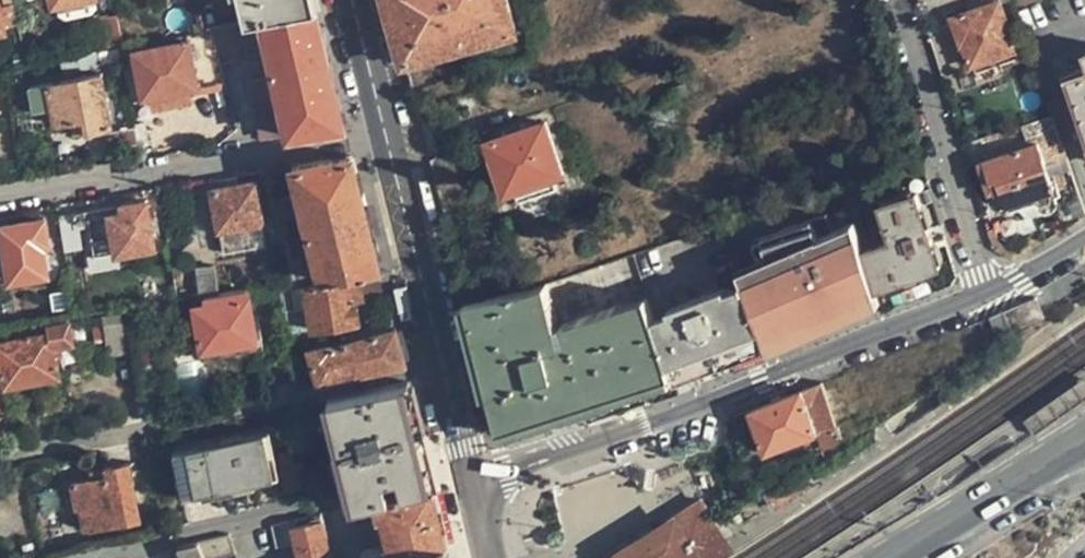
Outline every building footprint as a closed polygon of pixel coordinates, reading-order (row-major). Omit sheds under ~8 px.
[(245,21),(316,7),(315,0),(240,0),(245,21)] [(405,65),(516,33),(507,0),(388,0),(405,65)] [(953,17),(970,66),(1018,49),(1000,0),(953,17)] [(262,137),(345,124),(331,69),(316,7),(245,21),(213,28),(221,59),(242,54),(262,137)] [(111,43),(125,41),(120,17),(106,18),(111,43)] [(224,78),(221,59),(213,28),(205,29),(187,33),(188,39),(136,49),(144,93),(224,78)] [(101,49),(103,63),(124,59),(121,46),(101,49)] [(77,68),(103,63),(101,49),(74,54),(77,68)] [(1063,77),(1084,143),(1084,70),(1063,77)] [(111,124),(103,73),(30,87),(34,109),(52,106),(56,121),(75,118),(77,130),(111,124)] [(1048,147),(1062,142),(1053,116),(1024,126),(1030,141),(1045,136),(1048,147)] [(564,174),(547,122),(489,142),(507,194),(564,174)] [(114,149),(141,144),(137,127),(111,132),(114,149)] [(1051,198),(1053,190),(1038,144),(981,163),(989,188),(992,191),(995,191),(996,193),(1005,191),(1009,204),(1036,196),(1042,201),(1051,198)] [(315,261),(320,277),(380,267),(365,208),(351,153),(292,163),(297,191),(278,194),(284,216),(304,212),(309,234),(289,238),(296,264),(315,261)] [(261,221),(254,180),(212,187),(219,227),(261,221)] [(881,204),(892,240),(866,248),(878,287),(942,266),(918,192),(881,204)] [(107,207),(61,215),(66,249),(82,246),(79,225),(91,224),(97,256),(88,258),(89,267),(116,263),(115,252),(154,245),(145,197),(119,202),(121,209),(108,211),(107,207)] [(876,214),(871,200),(851,207),(851,208),(855,219),(855,221),(876,214)] [(855,219),(851,208),(829,218),(833,228),(855,219)] [(878,289),(855,221),(855,219),(833,228),(829,218),(827,213),(781,229),(757,243),(764,259),(793,327),(809,320),(811,325),(825,319),(828,317),(846,309),(849,308),(862,302),(860,297),(878,289)] [(45,217),(0,225),(0,268),(8,266),(10,279),(47,273),(42,245),(49,243),(45,217)] [(261,221),(219,227),(223,251),(265,243),(261,221)] [(793,327),(764,259),(738,271),(744,286),(764,340),(793,327)] [(224,264),(213,265),(217,293),(228,291),(224,264)] [(213,265),(193,269),(197,296),(203,295),(217,293),(213,265)] [(360,288),(359,277),(305,285),(312,326),(358,320),(355,301),(362,300),(360,288)] [(558,326),(547,284),(534,288),(468,301),(472,319),(478,341),(484,363),(492,392),(501,429),(672,375),(654,320),(647,297),(558,326)] [(672,375),(764,340),(744,286),(654,320),(672,375)] [(254,339),(246,289),(228,291),(217,293),(203,295),(205,303),(193,304),(200,348),(254,339)] [(882,303),(878,289),(860,297),(862,302),(849,308),(853,316),(882,303)] [(151,334),(146,304),(128,307),(134,338),(151,334)] [(846,309),(828,317),(829,320),(833,322),(835,323),(841,322),(845,319),(846,316),(847,314),(846,309)] [(769,354),(828,327),(825,319),(811,325),(809,320),(793,327),(764,340),(769,354)] [(0,339),(0,360),(5,384),(59,374),(55,347),(73,343),(69,322),(49,325),(50,330),(0,339)] [(318,382),(404,363),(399,342),(396,327),(310,347),(318,382)] [(200,348),(202,357),(262,348),(261,338),(254,339),(200,348)] [(922,345),(920,340),(906,345),(908,351),(922,345)] [(910,356),(908,351),(906,345),(892,350),(896,361),(910,356)] [(1084,399),(1084,376),(1026,417),(1037,433),(1084,399)] [(820,425),(837,418),(822,380),(750,410),(767,452),(817,432),(806,405),(811,403),(820,425)] [(398,475),(399,484),(432,476),(419,424),(409,381),(329,397),(352,496),(385,488),(383,478),(398,475)] [(277,474),(268,432),(173,451),(182,494),(277,474)] [(105,467),(107,475),(72,482),(76,508),(81,507),(85,526),(139,516),(129,462),(105,467)] [(302,485),(297,463),(281,466),(286,488),(302,485)] [(363,557),(412,557),(443,544),(442,539),(437,512),(433,486),(434,485),(432,476),(399,484),(401,492),(387,496),(385,488),(352,496),(354,504),(369,501),(372,516),(382,516),(388,544),(362,551),(363,557)] [(732,536),(726,526),(706,496),(643,537),(609,557),(698,557),(732,536)] [(287,520),(296,557),(329,557),(319,513),(287,520)] [(287,520),(272,524),(279,557),(296,557),(287,520)] [(197,541),(204,557),(236,557),(229,534),(197,541)] [(698,557),(725,557),(740,548),(732,536),(698,557)] [(197,541),(178,546),(183,557),(204,557),(197,541)] [(443,544),(412,557),(444,557),(443,544)] [(160,557),(183,557),(178,546),(157,551),(160,557)]
